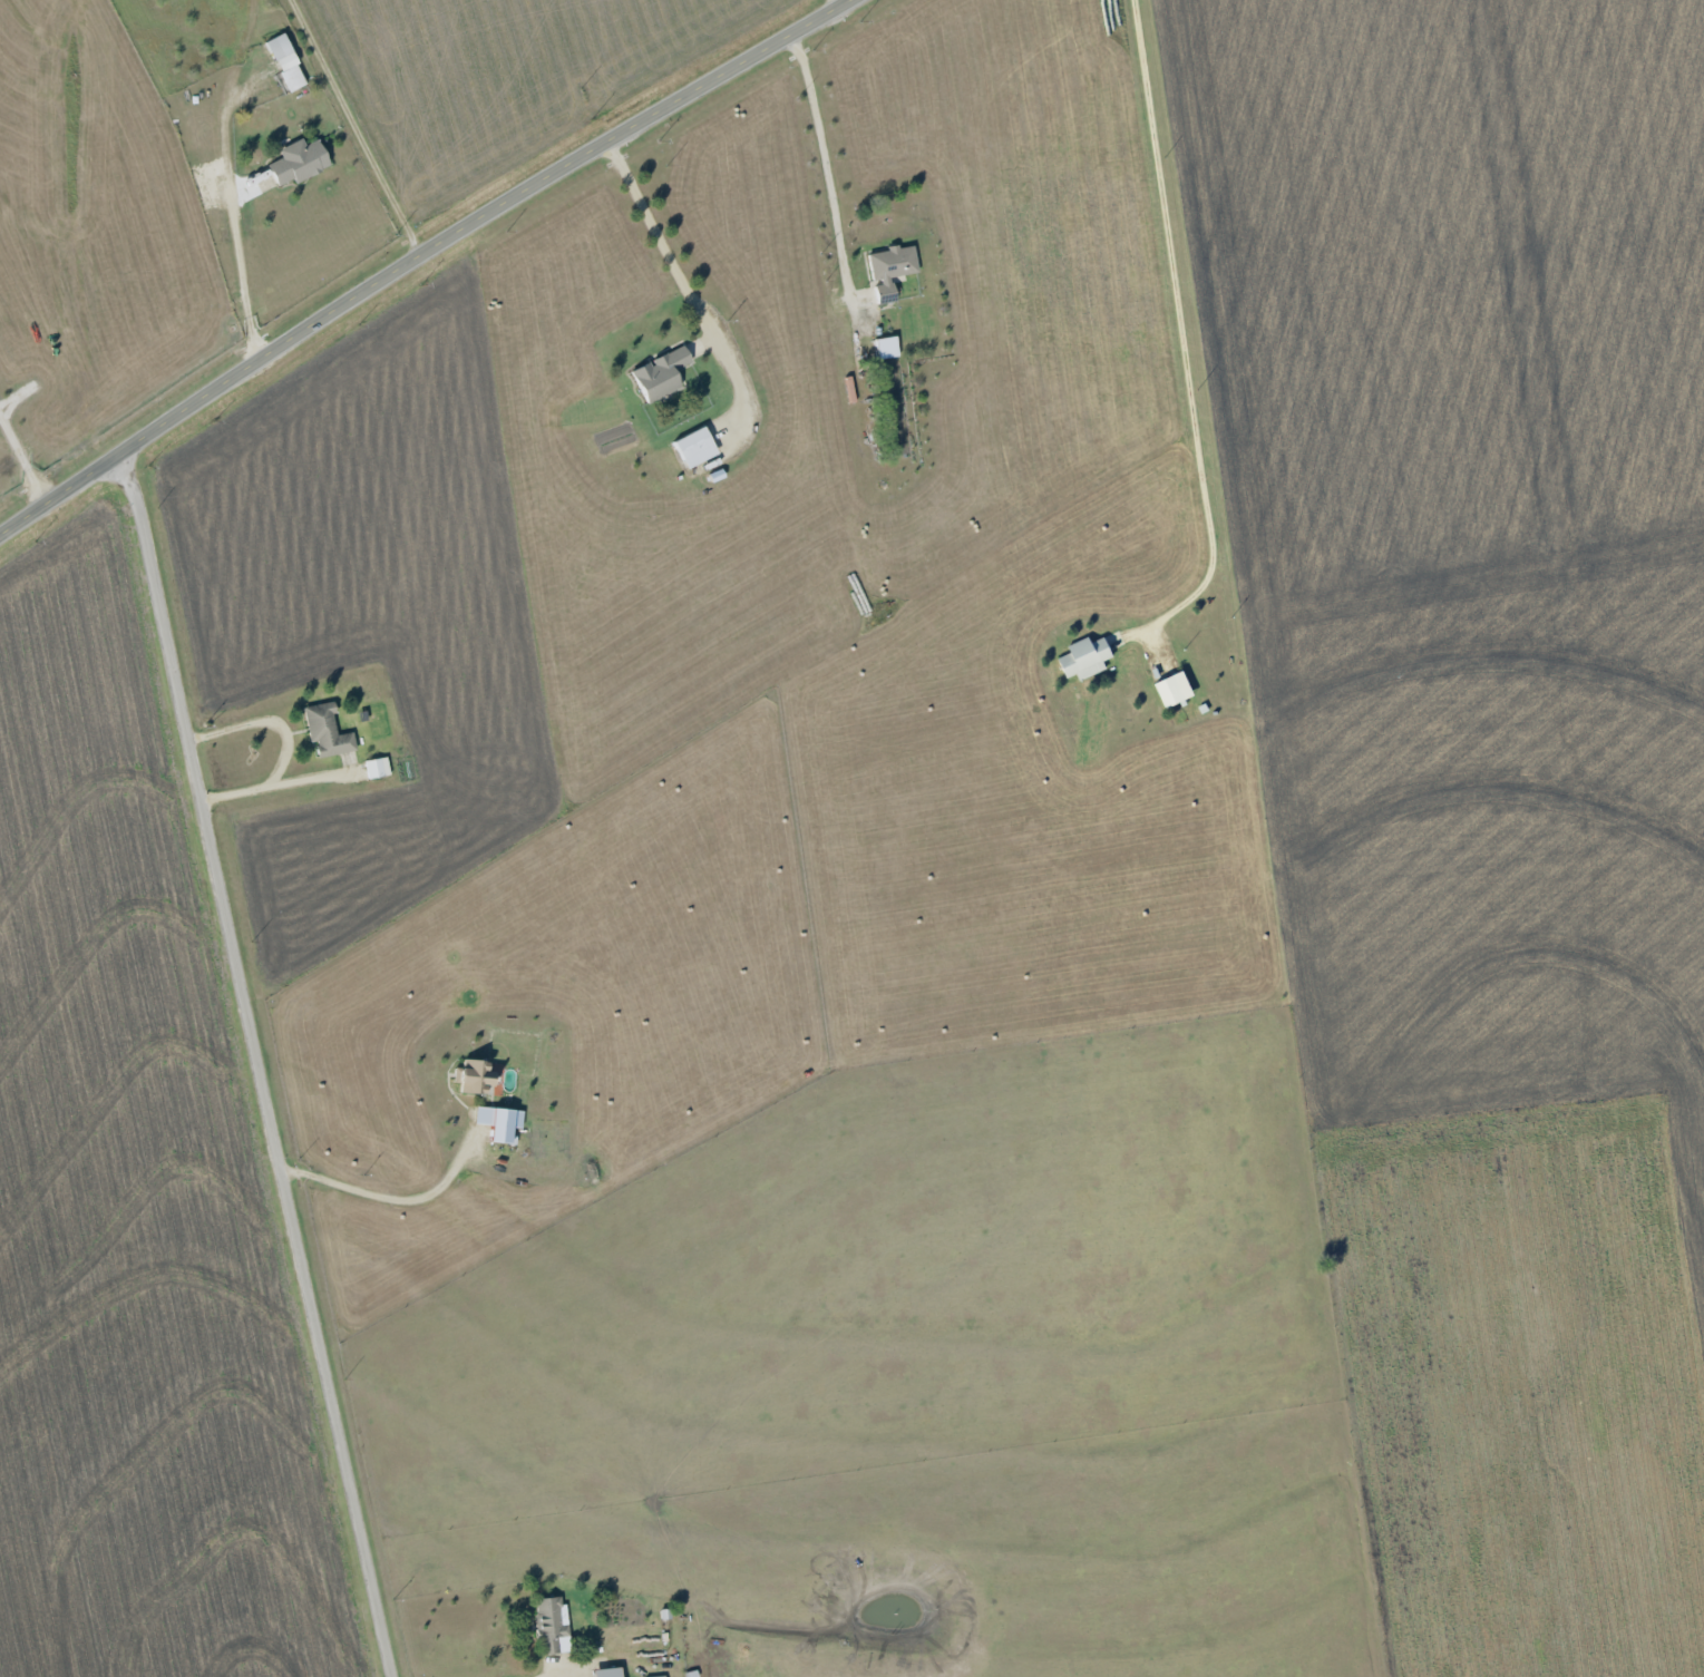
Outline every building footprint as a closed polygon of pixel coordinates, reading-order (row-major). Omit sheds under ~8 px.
[(306,85),(284,33),(265,41),(287,93),(306,85)] [(278,150),(282,158),(267,164),(277,186),(293,179),(294,183),(330,167),(317,140),(304,146),(301,139),(278,150)] [(917,273),(913,246),(866,253),(871,284),(873,284),(875,296),(893,294),(890,277),(917,273)] [(874,340),(878,360),(898,356),(894,336),(874,340)] [(631,371),(645,404),(681,388),(674,370),(691,363),(684,346),(650,361),(650,363),(631,371)] [(717,455),(704,427),(672,442),(685,470),(717,455)] [(1107,670),(1103,661),(1114,657),(1106,637),(1091,643),(1089,637),(1068,646),(1071,653),(1058,658),(1066,678),(1076,674),(1079,681),(1107,670)] [(1197,696),(1185,671),(1155,685),(1167,710),(1197,696)] [(317,758),(355,750),(351,732),(337,735),(330,702),(302,707),(309,742),(314,742),(317,758)] [(367,779),(388,776),(386,757),(364,761),(367,779)] [(452,1083),(460,1084),(459,1093),(485,1096),(486,1087),(494,1087),(495,1073),(488,1072),(489,1062),(462,1060),(462,1069),(453,1068),(452,1083)] [(490,1143),(513,1145),(514,1129),(520,1129),(522,1111),(475,1107),(473,1124),(492,1126),(490,1143)] [(568,1652),(563,1596),(533,1599),(538,1655),(568,1652)] [(619,1667),(592,1670),(593,1676),(620,1676),(619,1667)]
